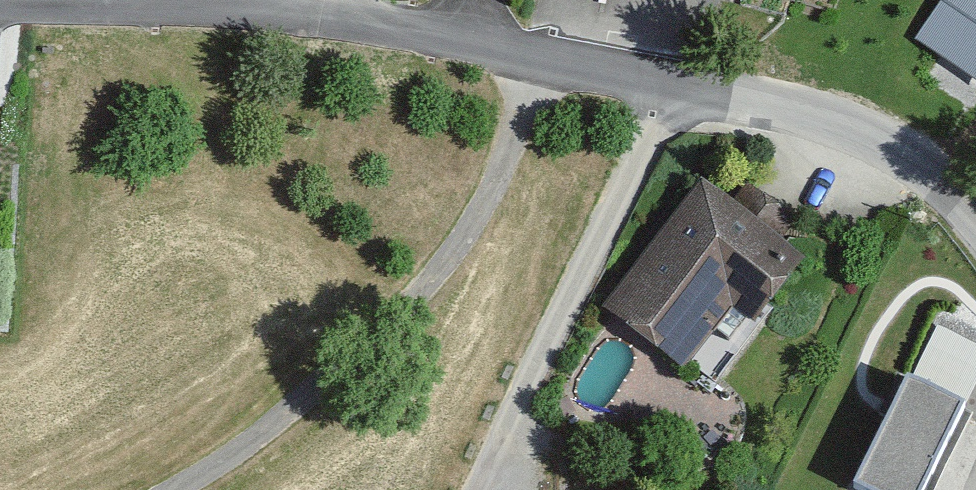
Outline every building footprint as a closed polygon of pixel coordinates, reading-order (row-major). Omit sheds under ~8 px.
[(920,43),(975,82),(975,0),(950,0),(920,43)] [(817,265),(709,185),(613,314),(696,376),(744,311),(769,330),(817,265)] [(908,400),(863,489),(927,489),(959,426),(908,400)]
